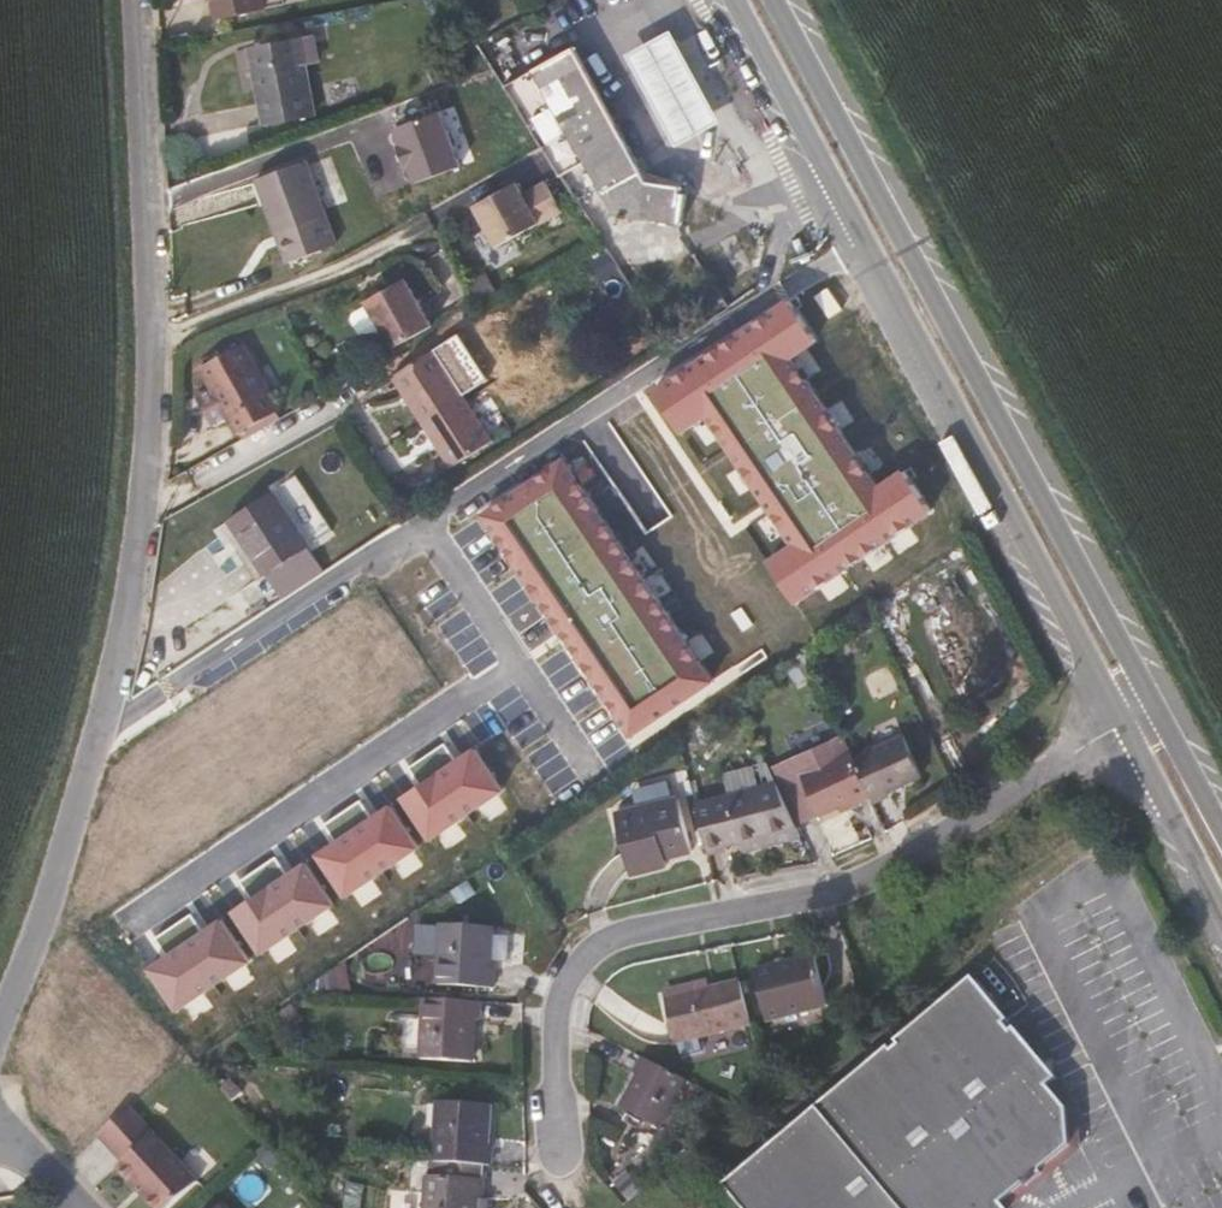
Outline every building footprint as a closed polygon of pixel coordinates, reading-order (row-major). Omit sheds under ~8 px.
[(216,16),(263,7),(262,0),(213,0),(216,16)] [(706,193),(746,172),(672,34),(632,55),(706,193)] [(266,123),(315,113),(299,36),(251,46),(266,123)] [(641,173),(644,171),(576,47),(516,78),(508,62),(495,68),(531,128),(533,127),(554,163),(580,149),(614,211),(682,221),(686,191),(679,190),(680,184),(643,179),(641,173)] [(304,163),(257,180),(275,234),(284,232),(290,249),(328,233),(304,163)] [(539,165),(473,201),(497,245),(563,209),(539,165)] [(284,232),(275,234),(281,252),(290,249),(284,232)] [(333,247),(328,233),(290,249),(293,260),(333,247)] [(285,263),(293,260),(290,249),(281,252),(285,263)] [(396,346),(434,323),(408,277),(369,299),(396,346)] [(214,385),(229,411),(239,429),(277,407),(282,404),(244,340),(202,363),(214,385)] [(391,381),(451,469),(491,443),(431,353),(391,381)] [(209,387),(224,414),(229,411),(214,385),(209,387)] [(239,429),(244,437),(282,416),(277,407),(239,429)] [(435,598),(468,648),(692,497),(659,448),(435,598)] [(694,538),(684,524),(659,541),(668,555),(539,643),(608,746),(739,657),(747,668),(764,657),(757,646),(846,585),(831,565),(844,556),(803,494),(790,503),(776,482),(694,538)] [(228,519),(265,574),(309,546),(272,491),(228,519)] [(684,524),(681,520),(656,537),(659,541),(684,524)] [(792,680),(812,671),(802,651),(784,663),(792,680)] [(854,799),(856,803),(871,796),(854,759),(842,734),(792,757),(801,776),(780,785),(798,825),(854,799)] [(920,776),(902,737),(854,759),(871,796),(874,802),(888,795),(886,791),(920,776)] [(487,827),(521,811),(486,738),(452,755),(487,827)] [(740,839),(744,851),(800,836),(776,783),(695,805),(707,853),(726,848),(724,843),(740,839)] [(664,865),(663,859),(690,852),(676,799),(612,816),(628,875),(664,865)] [(1093,833),(1098,841),(1115,831),(1110,822),(1093,833)] [(292,932),(284,912),(346,887),(327,840),(233,878),(259,945),(292,932)] [(506,851),(513,861),(522,855),(515,845),(506,851)] [(299,915),(349,895),(346,887),(284,912),(292,932),(304,927),(299,915)] [(486,968),(489,926),(439,923),(435,984),(490,987),(491,968),(486,968)] [(754,973),(765,1017),(826,1000),(815,956),(754,973)] [(308,984),(299,991),(329,993),(328,974),(309,986),(308,984)] [(1004,1027),(1008,1023),(971,979),(896,1041),(900,1045),(893,1051),(889,1047),(721,1188),(738,1207),(1002,1207),(1000,1205),(1023,1186),(1026,1190),(1042,1177),(1039,1173),(1070,1148),(1066,1112),(1047,1088),(1055,1081),(1053,1077),(1014,1030),(1009,1033),(1004,1027)] [(702,1052),(698,1038),(752,1024),(740,981),(707,990),(666,1001),(681,1058),(702,1052)] [(705,982),(664,993),(666,1001),(707,990),(705,982)] [(473,1019),(477,1020),(478,1002),(423,998),(419,1058),(471,1062),(473,1019)] [(1008,1023),(1004,1027),(1009,1033),(1014,1030),(1008,1023)] [(896,1041),(889,1047),(893,1051),(900,1045),(896,1041)] [(659,1130),(684,1080),(643,1059),(635,1075),(639,1077),(621,1111),(659,1130)] [(229,1103),(239,1095),(228,1083),(219,1092),(229,1103)] [(485,1147),(488,1106),(438,1103),(434,1162),(481,1166),(489,1166),(490,1148),(485,1147)] [(148,1207),(169,1207),(170,1207),(193,1185),(126,1108),(100,1132),(95,1137),(120,1163),(114,1169),(148,1207)] [(481,1166),(434,1162),(427,1162),(424,1207),(473,1207),(474,1199),(479,1199),(481,1166)]
